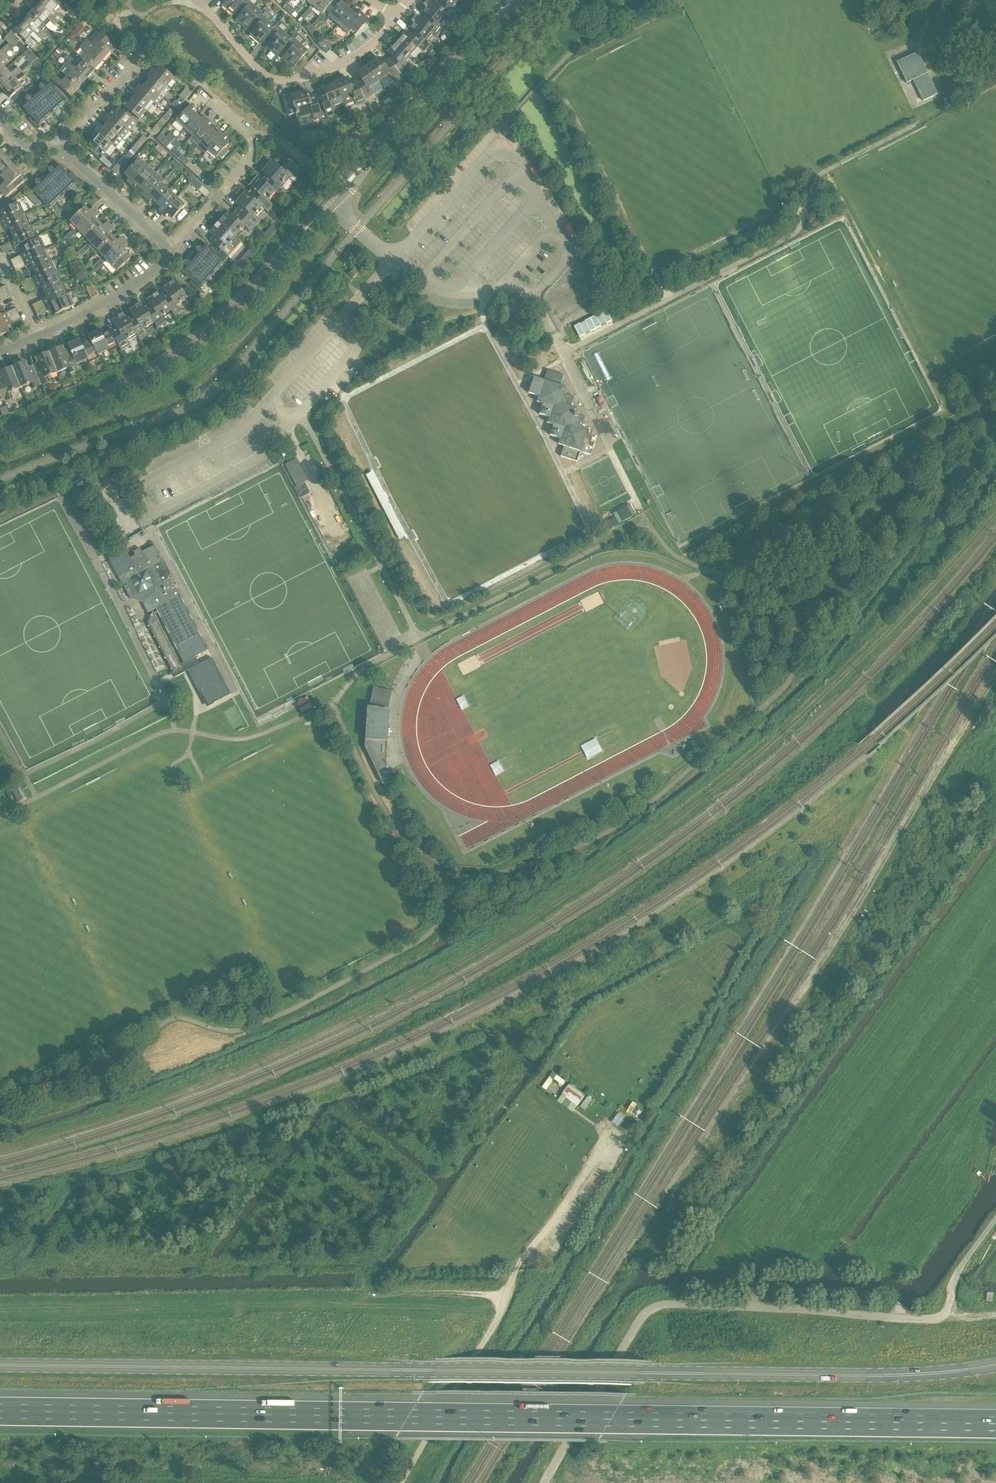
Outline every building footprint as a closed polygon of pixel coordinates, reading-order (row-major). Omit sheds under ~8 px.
[(66,2),(63,0),(42,0),(39,4),(58,22),(62,17),(54,11),(59,5),(61,7),(66,2)] [(223,5),(233,14),(240,7),(246,0),(228,0),(223,5)] [(236,20),(247,29),(254,22),(253,22),(260,14),(263,10),(257,5),(260,2),(258,0),(246,0),(240,7),(244,11),(236,20)] [(335,0),(334,0),(320,0),(314,7),(322,14),(335,0)] [(338,25),(351,11),(344,5),(345,5),(341,1),(339,4),(335,0),(322,14),(319,18),(326,23),(330,18),(338,25)] [(437,6),(429,0),(428,0),(425,4),(423,6),(425,7),(421,12),(429,17),(438,24),(443,17),(449,21),(456,13),(452,9),(451,10),(441,1),(441,2),(437,6)] [(441,2),(441,1),(451,10),(452,9),(458,1),(464,6),(468,0),(439,0),(441,2)] [(55,25),(58,22),(39,4),(30,13),(46,27),(51,21),(55,25)] [(268,24),(274,17),(265,9),(263,10),(260,14),(253,22),(254,22),(258,26),(250,35),(260,44),(270,34),(274,29),(273,29),(268,24)] [(360,12),(356,16),(351,11),(338,25),(348,34),(349,32),(354,36),(369,20),(360,12)] [(42,31),(46,27),(30,13),(22,22),(42,40),(46,35),(42,31)] [(429,17),(425,22),(416,15),(412,20),(411,21),(413,23),(409,28),(416,33),(425,40),(431,32),(437,37),(443,28),(438,24),(429,17)] [(284,36),(290,29),(281,21),(273,29),(274,29),(270,34),(274,38),(266,47),(277,56),(286,46),(286,45),(290,41),(284,36)] [(39,43),(42,40),(22,22),(14,31),(12,30),(8,34),(18,42),(22,38),(26,42),(31,36),(39,43)] [(77,38),(80,34),(85,28),(81,24),(72,34),(77,38)] [(416,33),(412,37),(406,31),(403,35),(402,34),(401,35),(401,36),(396,42),(411,55),(419,47),(424,51),(430,44),(425,40),(416,33)] [(84,43),(103,61),(116,46),(101,33),(92,44),(87,39),(84,43)] [(300,47),(306,41),(297,33),(290,41),(286,45),(286,46),(291,50),(283,58),(293,68),(306,53),(300,47)] [(18,42),(8,34),(4,39),(9,43),(0,51),(0,58),(6,53),(13,47),(18,42)] [(327,53),(332,49),(323,40),(318,44),(327,53)] [(404,63),(411,55),(396,42),(392,47),(391,46),(389,48),(390,48),(387,52),(394,58),(390,62),(401,75),(402,76),(409,68),(404,63)] [(103,61),(84,43),(80,47),(84,51),(80,56),(95,70),(103,61)] [(38,58),(29,50),(24,54),(32,63),(38,58)] [(923,101),(937,94),(917,52),(897,62),(907,83),(913,80),(923,101)] [(6,53),(0,58),(0,74),(6,69),(2,64),(9,57),(6,53)] [(71,57),(68,61),(87,79),(95,70),(80,56),(78,55),(74,59),(71,57)] [(389,61),(383,65),(379,58),(368,66),(379,82),(389,74),(394,80),(401,75),(390,62),(389,61)] [(66,67),(62,73),(67,77),(79,88),(87,79),(68,61),(64,65),(66,67)] [(151,72),(167,86),(175,78),(161,66),(157,71),(154,68),(151,72)] [(369,89),(379,82),(368,66),(357,74),(362,80),(356,83),(365,100),(373,95),(369,89)] [(22,71),(18,67),(10,74),(6,69),(0,74),(0,86),(2,89),(22,71)] [(22,71),(2,89),(10,98),(11,97),(13,96),(16,99),(23,93),(20,89),(21,88),(25,91),(33,84),(25,75),(22,71)] [(167,86),(151,72),(148,76),(150,78),(146,83),(164,98),(171,89),(167,86)] [(79,88),(67,77),(63,82),(55,75),(51,80),(71,97),(79,88)] [(356,82),(350,84),(348,78),(336,83),(344,104),(354,100),(357,105),(366,102),(365,100),(356,83),(356,82)] [(52,111),(65,99),(51,83),(46,87),(43,84),(41,84),(39,85),(39,88),(42,91),(37,95),(52,111)] [(157,106),(164,98),(146,83),(143,87),(140,85),(137,89),(153,103),(157,106)] [(344,105),(344,104),(336,83),(323,88),(325,94),(320,96),(328,117),(334,114),(333,110),(344,105)] [(179,96),(180,97),(185,101),(192,92),(186,88),(179,96)] [(146,111),(153,103),(137,89),(134,93),(136,95),(132,100),(146,111)] [(288,115),(297,113),(298,118),(306,116),(306,114),(313,112),(315,119),(322,118),(316,95),(309,97),(308,92),(293,96),(292,94),(284,94),(283,95),(288,115)] [(41,127),(38,123),(52,111),(37,95),(33,99),(30,96),(27,96),(26,97),(25,100),(28,103),(23,107),(31,117),(28,119),(38,129),(41,127)] [(178,109),(185,101),(180,97),(176,102),(175,101),(172,105),(178,109)] [(139,120),(146,111),(132,100),(129,104),(126,102),(123,106),(139,120)] [(185,128),(197,115),(193,111),(195,108),(192,105),(177,121),(185,128)] [(137,123),(134,120),(120,108),(116,113),(113,111),(110,114),(130,132),(137,123)] [(171,117),(175,112),(171,109),(166,114),(171,117)] [(123,140),(130,132),(110,114),(107,118),(110,121),(106,125),(123,140)] [(166,122),(171,117),(166,114),(162,119),(166,122)] [(193,135),(207,119),(204,116),(201,119),(197,115),(185,128),(193,135)] [(201,143),(213,130),(208,125),(211,123),(207,119),(193,135),(201,143)] [(116,148),(123,140),(106,125),(102,130),(99,127),(96,131),(112,145),(116,148)] [(157,134),(161,129),(156,126),(152,131),(157,134)] [(209,150),(223,134),(220,131),(217,133),(213,130),(201,143),(197,146),(205,154),(209,150)] [(94,144),(91,149),(105,161),(109,156),(106,153),(112,145),(96,131),(93,135),(95,137),(91,142),(94,144)] [(209,150),(216,158),(219,155),(222,159),(229,152),(225,148),(229,144),(224,140),(227,137),(223,134),(209,150)] [(144,143),(147,138),(143,135),(139,139),(144,143)] [(167,148),(172,143),(163,135),(158,140),(167,148)] [(140,148),(144,143),(139,139),(136,144),(140,148)] [(174,155),(178,151),(174,147),(170,151),(174,155)] [(164,157),(168,153),(163,149),(159,153),(164,157)] [(125,156),(124,155),(117,164),(122,168),(129,160),(125,156)] [(130,184),(148,165),(138,156),(134,159),(137,161),(125,174),(129,179),(127,181),(130,184)] [(13,166),(6,157),(0,162),(0,175),(1,177),(13,166)] [(285,163),(280,169),(272,161),(271,163),(270,162),(267,166),(262,172),(266,175),(262,180),(276,192),(281,197),(286,192),(280,187),(294,172),(295,173),(296,173),(285,163)] [(194,166),(193,165),(189,162),(186,166),(190,170),(194,166)] [(198,177),(203,172),(195,164),(193,165),(194,166),(190,170),(198,177)] [(141,189),(156,172),(148,165),(130,184),(134,188),(136,185),(141,189)] [(21,176),(22,175),(13,166),(1,177),(6,182),(0,187),(0,191),(6,197),(16,188),(25,180),(21,176)] [(71,172),(68,175),(60,166),(55,170),(52,167),(50,168),(48,169),(48,171),(51,174),(47,179),(62,194),(75,182),(78,185),(81,182),(71,172)] [(146,199),(161,183),(164,180),(156,172),(141,189),(145,193),(143,196),(146,199)] [(262,180),(259,177),(250,188),(252,189),(248,194),(264,208),(268,212),(274,205),(269,201),(272,198),(271,197),(276,192),(262,180)] [(195,178),(191,182),(190,183),(198,191),(203,186),(195,178)] [(48,207),(62,194),(47,179),(42,183),(39,180),(36,180),(35,181),(35,184),(38,187),(33,191),(48,207)] [(169,190),(161,183),(146,199),(150,203),(152,200),(157,204),(169,190)] [(162,214),(177,198),(169,190),(157,204),(161,208),(158,210),(162,214)] [(248,194),(246,192),(237,203),(240,206),(236,211),(254,227),(260,220),(256,217),(264,208),(248,194)] [(177,198),(162,214),(166,217),(168,215),(173,219),(185,205),(177,198)] [(42,203),(38,199),(33,203),(38,207),(42,203)] [(25,214),(20,203),(1,212),(4,218),(0,220),(0,226),(25,214)] [(93,207),(89,211),(85,207),(70,221),(77,228),(97,211),(93,207)] [(95,218),(100,214),(97,211),(77,228),(84,236),(99,222),(95,218)] [(250,231),(254,227),(236,211),(232,215),(229,212),(219,222),(236,237),(245,226),(250,231)] [(31,225),(25,214),(0,226),(0,233),(10,229),(12,234),(31,225)] [(90,244),(110,226),(107,222),(102,226),(99,222),(84,236),(90,244)] [(214,236),(210,240),(228,257),(241,242),(236,237),(219,222),(210,233),(214,236)] [(36,237),(31,225),(12,234),(15,240),(0,247),(0,248),(3,253),(36,237)] [(109,233),(113,229),(110,226),(90,244),(97,251),(112,238),(109,233)] [(104,259),(124,241),(120,237),(116,241),(112,238),(97,251),(104,259)] [(13,265),(47,249),(41,238),(23,247),(26,253),(10,260),(13,265)] [(122,249),(127,245),(124,241),(104,259),(115,271),(129,259),(125,254),(126,253),(122,249)] [(211,273),(224,259),(208,245),(203,250),(200,247),(198,247),(196,249),(196,252),(199,254),(195,259),(211,273)] [(33,269),(52,260),(47,249),(13,265),(16,271),(31,264),(33,269)] [(255,255),(250,250),(245,256),(250,260),(255,255)] [(203,290),(200,287),(211,273),(195,259),(191,263),(188,260),(185,261),(184,262),(184,265),(187,268),(183,273),(192,280),(189,283),(200,293),(203,290)] [(24,288),(57,272),(52,260),(33,269),(36,275),(21,282),(24,288)] [(353,278),(359,271),(355,267),(349,274),(353,278)] [(44,292),(63,283),(57,272),(24,288),(26,294),(42,286),(44,292)] [(177,306),(188,298),(175,280),(163,289),(166,292),(161,296),(173,312),(172,313),(175,316),(181,311),(177,306)] [(34,310),(68,294),(63,283),(44,292),(47,298),(32,305),(34,310)] [(10,297),(8,291),(0,295),(0,301),(10,297)] [(161,296),(158,292),(147,300),(149,304),(144,307),(155,325),(157,328),(166,322),(164,319),(172,313),(173,312),(161,296)] [(55,314),(74,305),(68,294),(34,310),(37,316),(52,309),(55,314)] [(144,307),(142,304),(130,311),(133,315),(127,318),(138,336),(137,336),(139,340),(149,334),(146,330),(155,325),(144,307)] [(18,314),(16,308),(1,315),(0,314),(0,322),(18,314)] [(580,337),(612,321),(606,310),(574,327),(580,337)] [(21,319),(18,314),(0,322),(0,336),(9,332),(6,326),(21,319)] [(127,318),(125,315),(113,322),(115,325),(110,328),(118,344),(121,350),(130,345),(128,342),(137,336),(138,336),(127,318)] [(109,348),(118,344),(110,328),(101,333),(99,329),(88,335),(89,337),(90,339),(98,355),(109,349),(109,348)] [(98,355),(90,339),(89,337),(80,341),(79,339),(68,344),(69,348),(77,364),(88,359),(89,363),(100,358),(98,355)] [(69,348),(63,350),(62,347),(49,352),(57,373),(68,368),(70,374),(79,370),(77,364),(69,348)] [(47,376),(57,373),(49,352),(42,355),(43,357),(37,359),(38,363),(33,365),(41,386),(50,382),(47,376)] [(33,365),(27,367),(25,362),(12,367),(20,388),(33,382),(35,388),(41,386),(33,365)] [(20,388),(12,367),(0,372),(0,375),(1,379),(0,379),(0,391),(4,400),(4,402),(13,398),(10,392),(20,388)] [(564,375),(547,370),(544,380),(534,377),(528,393),(539,396),(537,402),(542,404),(539,414),(549,417),(547,423),(553,425),(550,435),(560,438),(558,444),(564,446),(561,456),(577,462),(580,452),(590,455),(596,438),(586,435),(588,429),(582,427),(585,417),(575,414),(577,408),(571,406),(574,396),(564,393),(566,387),(560,385),(564,375)] [(296,487),(308,480),(297,458),(285,465),(296,487)] [(310,493),(305,482),(296,487),(295,487),(300,498),(302,497),(310,493)] [(166,578),(171,575),(165,563),(163,562),(154,545),(130,558),(134,566),(126,570),(127,573),(125,581),(122,583),(131,599),(134,597),(141,600),(143,603),(151,599),(184,663),(195,656),(208,650),(171,578),(167,580),(166,578)] [(173,672),(182,667),(180,664),(153,613),(149,615),(151,618),(149,624),(173,672)] [(188,671),(188,670),(199,664),(195,656),(184,663),(180,664),(182,667),(173,672),(171,673),(173,678),(182,674),(185,672),(188,671)] [(199,664),(188,670),(188,671),(197,689),(199,688),(209,706),(231,694),(212,658),(199,664)] [(370,757),(383,784),(392,779),(386,767),(389,724),(384,724),(385,717),(386,717),(392,691),(374,687),(369,707),(367,707),(365,747),(370,757)] [(578,1106),(585,1096),(569,1084),(562,1094),(578,1106)]
